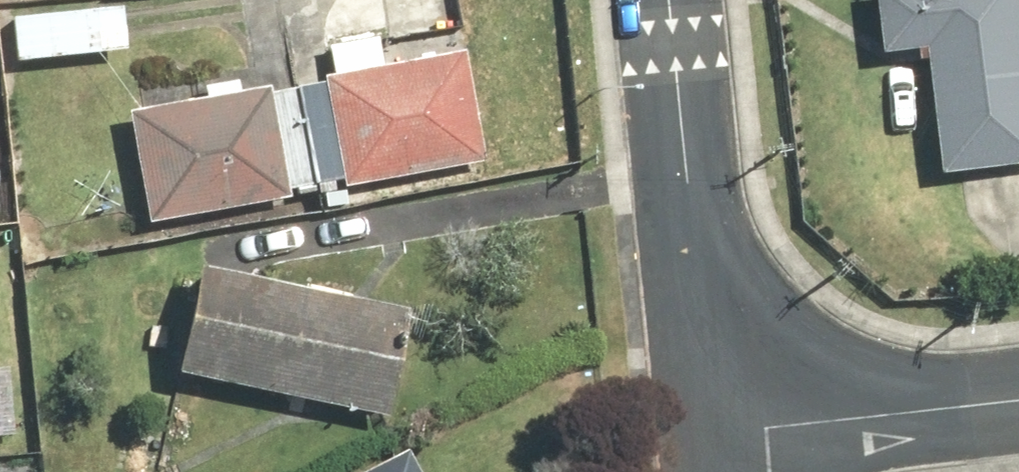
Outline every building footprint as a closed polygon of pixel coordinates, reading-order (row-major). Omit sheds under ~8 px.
[(893,58),(935,54),(949,180),(1003,175),(1004,185),(1018,183),(1018,0),(887,0),(893,58)] [(22,13),(24,60),(134,55),(132,8),(22,13)] [(341,75),(333,76),(349,177),(485,156),(470,62),(392,70),(389,42),(338,48),(341,75)] [(280,93),(141,107),(153,220),(292,204),(280,93)] [(426,316),(209,269),(185,374),(401,423),(426,316)] [(381,471),(426,471),(417,454),(381,471)]
